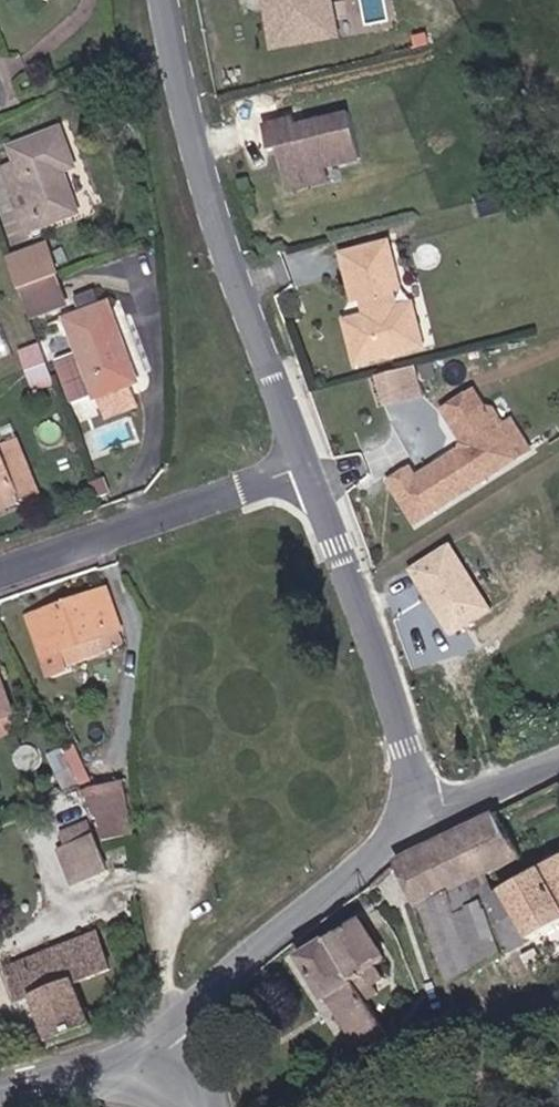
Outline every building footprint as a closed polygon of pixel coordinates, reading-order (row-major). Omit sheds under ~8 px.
[(327,32),(321,0),(311,0),(315,22),(270,30),(265,0),(254,0),(262,43),(327,32)] [(311,0),(265,0),(270,30),(315,22),(311,0)] [(319,148),(353,134),(336,90),(297,105),(299,112),(287,117),(282,103),(252,115),(262,140),(269,137),(285,176),(303,168),(309,151),(319,148)] [(73,127),(15,146),(23,164),(12,169),(34,237),(90,216),(75,173),(88,170),(73,127)] [(303,168),(323,160),(319,148),(309,151),(303,168)] [(413,337),(406,308),(389,313),(375,303),(374,298),(371,284),(391,279),(381,233),(335,244),(345,290),(353,288),(357,306),(337,311),(347,353),(413,337)] [(54,246),(19,258),(39,322),(80,306),(54,246)] [(406,308),(402,291),(374,298),(375,303),(389,313),(406,308)] [(119,301),(74,321),(101,403),(151,387),(119,301)] [(47,347),(28,352),(40,391),(62,386),(47,347)] [(412,383),(403,354),(387,359),(396,387),(412,383)] [(396,387),(387,359),(368,364),(375,393),(396,387)] [(403,516),(505,453),(485,420),(490,414),(482,402),(475,403),(463,384),(432,403),(451,434),(455,436),(450,446),(446,444),(404,470),(398,460),(377,473),(403,516)] [(520,445),(500,412),(485,420),(505,453),(520,445)] [(51,496),(27,438),(11,445),(0,424),(0,517),(51,496)] [(438,540),(396,566),(437,633),(479,607),(438,540)] [(116,589),(31,614),(53,677),(134,643),(116,589)] [(0,657),(0,738),(31,727),(9,655),(0,657)] [(58,752),(72,786),(93,777),(79,743),(58,752)] [(133,781),(98,791),(115,839),(142,836),(132,814),(138,806),(133,781)] [(497,812),(400,862),(419,912),(525,863),(497,812)] [(98,820),(68,830),(75,845),(67,850),(80,886),(125,872),(98,820)] [(511,889),(537,938),(558,926),(558,861),(511,889)] [(369,918),(305,956),(360,1049),(394,1033),(365,978),(398,959),(369,918)] [(110,931),(16,966),(26,1003),(47,999),(62,1041),(106,1025),(87,985),(129,973),(110,931)]
